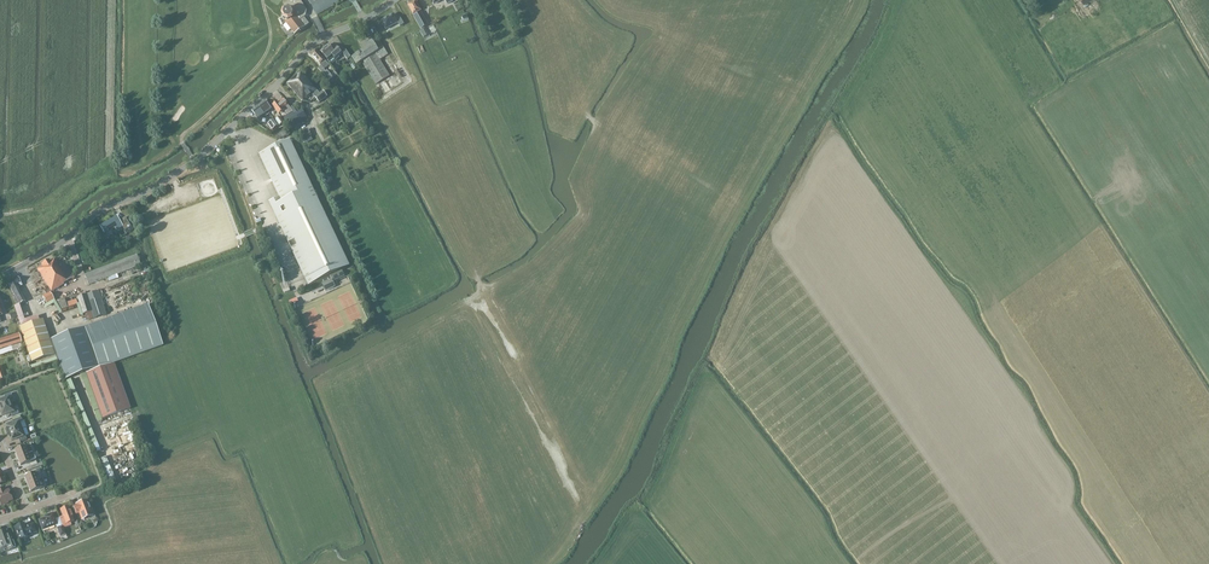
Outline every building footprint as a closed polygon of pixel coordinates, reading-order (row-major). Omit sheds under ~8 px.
[(304,18),(305,16),(307,10),(300,0),(290,0),(283,3),(286,9),(283,11),(281,15),(283,19),(280,20),(282,24),(286,23),(290,29),(295,35),(304,28),(304,27),(308,24),(304,18)] [(1059,3),(1062,9),(1068,5),(1065,0),(1059,3)] [(414,14),(420,11),(415,2),(409,5),(414,14)] [(420,13),(413,17),(421,29),(427,26),(420,13)] [(394,14),(381,21),(386,30),(398,23),(400,26),(404,24),(400,17),(397,19),(394,14)] [(367,38),(376,32),(372,25),(362,32),(367,38)] [(371,46),(380,62),(389,56),(380,41),(371,46)] [(329,45),(320,52),(331,64),(339,58),(338,57),(342,53),(337,47),(332,50),(329,45)] [(327,62),(324,60),(316,51),(312,55),(320,64),(321,62),(326,68),(329,65),(330,65),(327,62)] [(322,74),(326,71),(321,66),(317,68),(322,74)] [(319,93),(317,90),(301,71),(287,83),(302,101),(306,98),(307,99),(312,94),(320,103),(327,96),(322,91),(319,93)] [(385,92),(389,89),(384,80),(380,83),(385,92)] [(279,114),(284,110),(288,115),(293,112),(288,105),(283,99),(278,103),(277,101),(272,105),(279,114)] [(271,109),(269,106),(265,101),(260,105),(263,110),(261,112),(263,114),(264,113),(264,114),(271,109)] [(259,118),(264,114),(264,113),(263,114),(261,112),(263,110),(260,105),(252,111),(256,116),(257,115),(259,118)] [(303,124),(308,120),(306,116),(301,108),(298,110),(294,105),(290,108),(293,111),(294,112),(284,118),(289,127),(290,129),(301,122),(303,124)] [(279,126),(284,122),(280,117),(276,121),(279,126)] [(272,130),(278,126),(274,120),(268,124),(272,130)] [(277,140),(290,134),(287,128),(274,134),(277,140)] [(290,139),(259,154),(281,199),(275,202),(277,205),(271,207),(308,285),(349,266),(290,139)] [(125,217),(119,221),(117,217),(100,227),(104,234),(121,224),(124,230),(124,231),(126,234),(132,231),(130,227),(125,217)] [(116,275),(141,266),(136,255),(84,274),(88,285),(108,278),(109,282),(118,278),(116,275)] [(42,266),(37,269),(49,288),(44,291),(46,295),(50,293),(63,284),(74,277),(66,265),(60,269),(54,258),(50,261),(49,260),(41,265),(42,266)] [(335,287),(333,281),(345,276),(342,270),(330,275),(331,277),(311,286),(315,294),(324,289),(325,292),(335,287)] [(18,288),(22,286),(21,283),(18,277),(7,283),(12,292),(14,295),(13,296),(18,304),(19,304),(25,301),(20,292),(18,288)] [(99,290),(78,297),(83,314),(91,312),(93,319),(107,314),(99,290)] [(46,295),(43,297),(47,304),(54,300),(50,293),(46,295)] [(60,310),(67,307),(64,299),(55,302),(60,310)] [(114,364),(162,346),(147,305),(84,328),(99,369),(114,364)] [(43,320),(20,327),(31,362),(55,355),(43,320)] [(21,342),(18,333),(0,339),(0,349),(21,342)] [(102,419),(130,409),(114,364),(99,369),(85,374),(102,419)] [(10,405),(8,399),(12,397),(11,393),(4,396),(5,399),(0,401),(0,409),(10,405)] [(18,413),(17,410),(13,411),(10,405),(0,409),(0,412),(2,416),(10,413),(12,416),(18,413)] [(8,434),(23,429),(20,422),(22,421),(21,418),(12,421),(13,424),(6,427),(8,434)] [(20,443),(27,440),(23,429),(8,434),(11,441),(18,438),(20,442),(20,443)] [(119,476),(106,433),(100,435),(113,478),(119,476)] [(25,455),(33,452),(30,445),(22,448),(25,455)] [(18,458),(25,455),(22,448),(15,451),(18,458)] [(28,463),(36,460),(33,452),(25,455),(28,463)] [(20,465),(28,463),(25,455),(18,458),(20,465)] [(29,471),(43,465),(42,463),(28,468),(29,471)] [(35,482),(43,479),(40,472),(32,474),(35,482)] [(27,485),(35,482),(32,474),(25,477),(27,485)] [(38,489),(46,486),(43,479),(35,482),(38,489)] [(30,492),(38,489),(35,482),(27,485),(30,492)] [(12,500),(8,490),(4,492),(3,488),(0,489),(0,503),(1,504),(12,500)] [(77,516),(80,515),(81,518),(91,514),(86,500),(85,501),(85,500),(81,501),(81,502),(76,504),(77,506),(73,507),(77,516)] [(63,516),(59,518),(64,528),(67,527),(66,524),(73,521),(72,516),(73,516),(71,511),(70,511),(68,507),(60,510),(63,516)] [(43,530),(57,524),(53,513),(46,516),(47,517),(39,520),(43,530)] [(14,528),(19,540),(28,537),(28,536),(36,533),(33,525),(25,528),(24,524),(14,528)] [(8,550),(16,548),(11,535),(7,536),(5,531),(0,533),(0,547),(1,548),(7,546),(8,550)]
